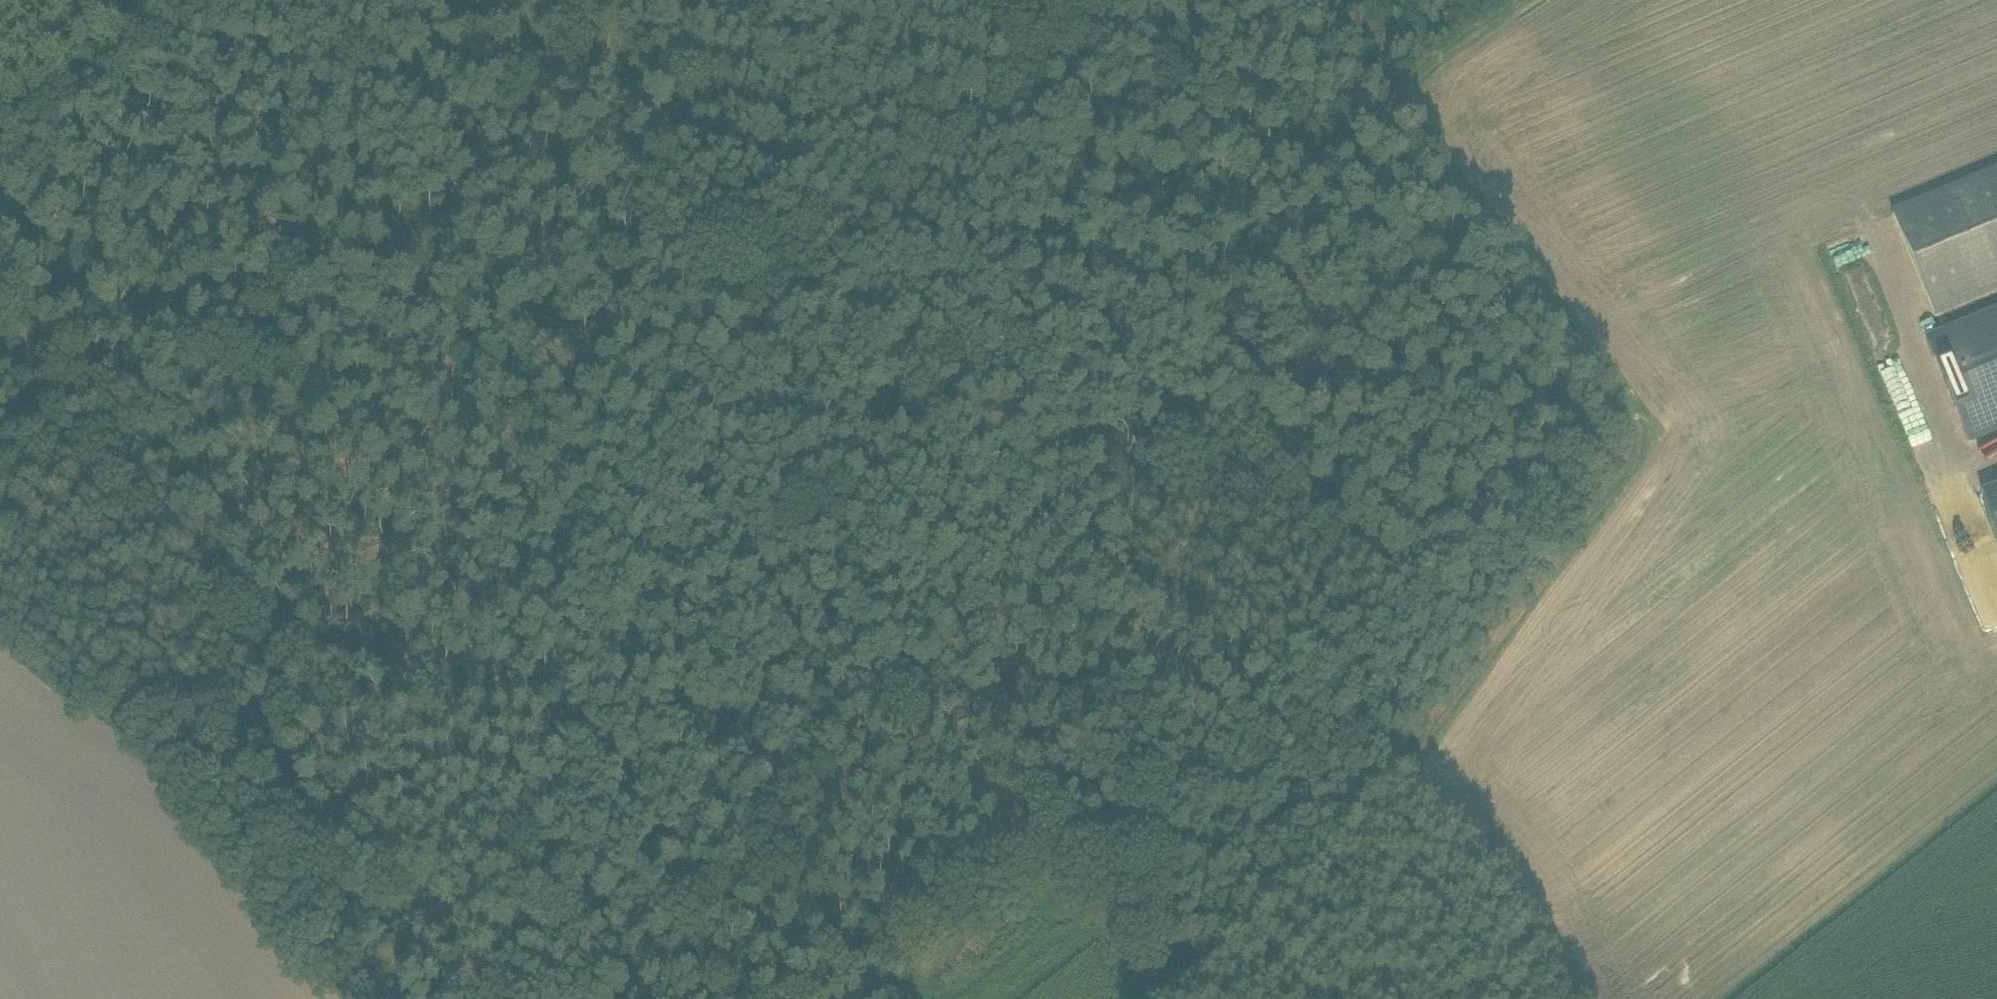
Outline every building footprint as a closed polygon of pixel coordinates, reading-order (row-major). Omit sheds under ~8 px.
[(1892,214),(1934,316),(1996,289),(1996,170),(1892,214)] [(1839,242),(1830,247),(1841,266),(1850,260),(1839,242)] [(1927,340),(1969,442),(1996,430),(1996,311),(1927,340)]
